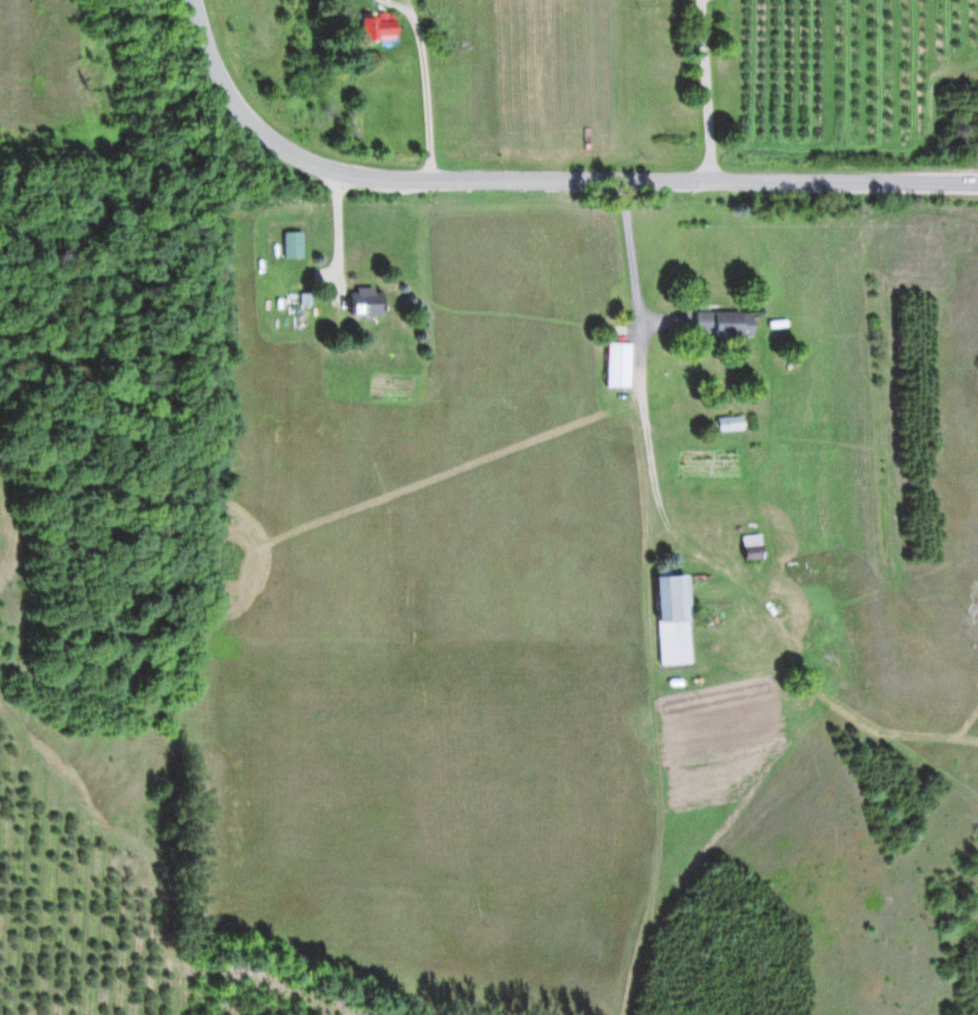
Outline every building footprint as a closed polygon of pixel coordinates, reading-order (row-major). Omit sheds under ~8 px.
[(400,39),(400,19),(376,19),(376,39),(400,39)] [(351,314),(387,314),(387,288),(351,288),(351,314)] [(714,334),(756,334),(756,311),(714,311),(714,334)] [(608,386),(633,386),(633,341),(608,341),(608,386)] [(746,430),(746,416),(718,416),(718,430),(746,430)] [(750,560),(767,554),(759,532),(742,539),(750,560)] [(691,573),(657,574),(661,664),(694,663),(691,573)]
